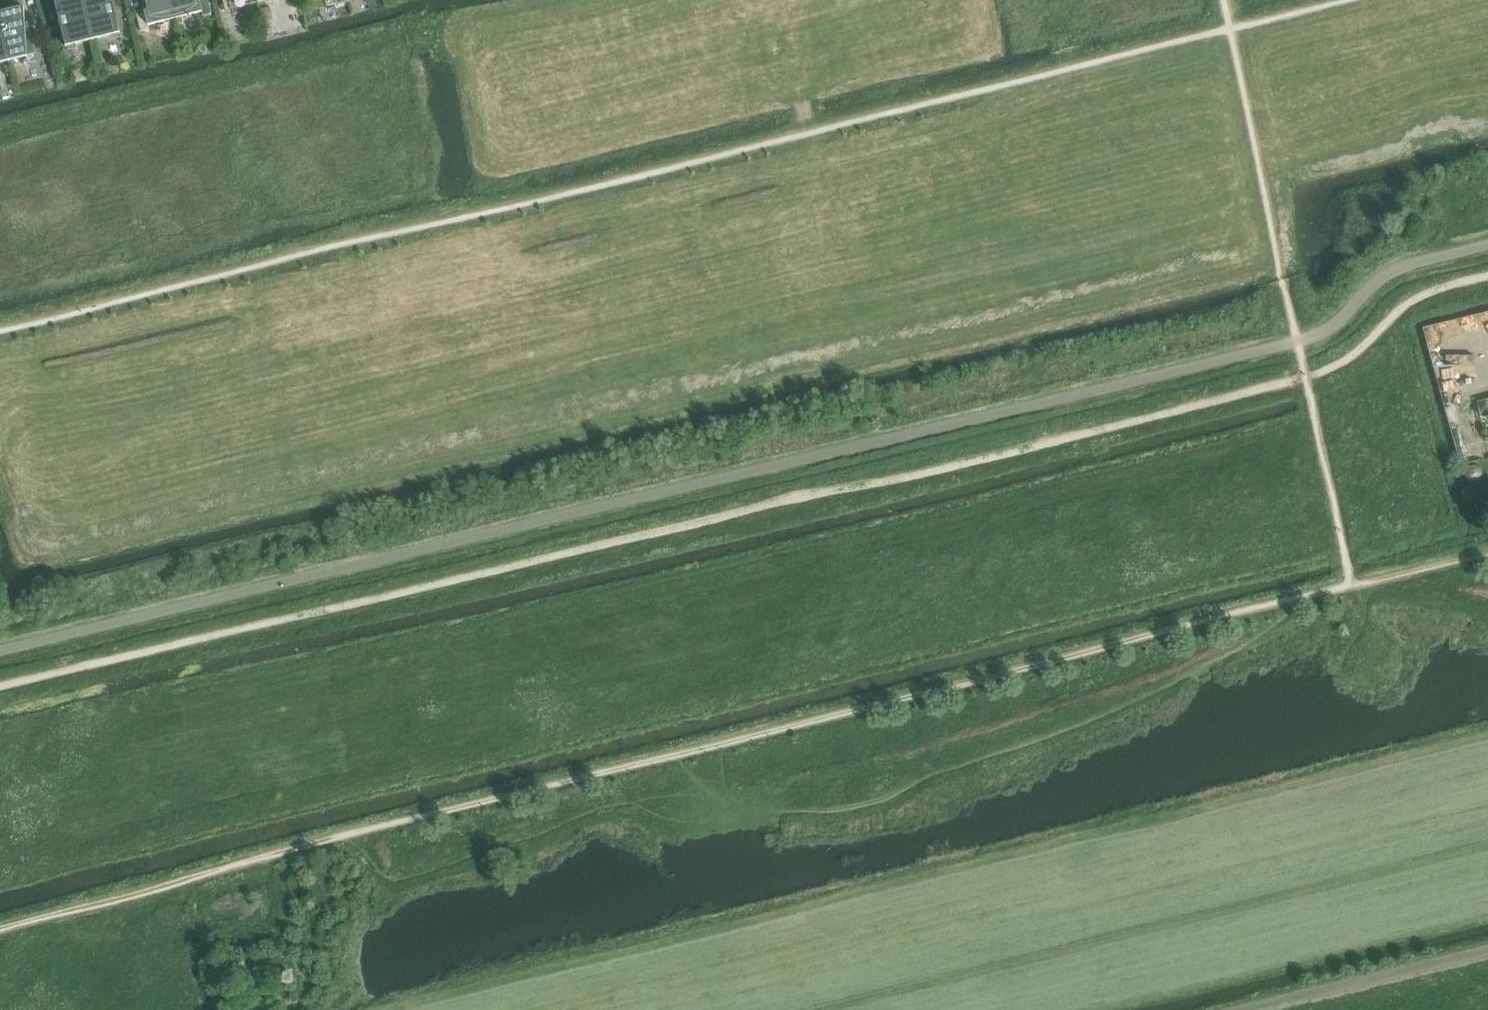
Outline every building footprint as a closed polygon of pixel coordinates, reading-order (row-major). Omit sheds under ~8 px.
[(66,48),(93,41),(83,0),(54,0),(66,48)] [(93,41),(120,34),(112,0),(83,0),(93,41)] [(145,13),(136,15),(141,32),(149,30),(148,26),(175,19),(170,0),(141,0),(145,13)] [(175,19),(202,13),(203,17),(211,14),(208,0),(170,0),(175,19)] [(231,10),(258,4),(257,0),(229,0),(231,10)] [(23,8),(0,14),(0,24),(9,62),(26,58),(26,57),(27,57),(36,55),(28,24),(25,24),(24,7),(23,8)] [(9,62),(0,24),(0,64),(9,62)]
